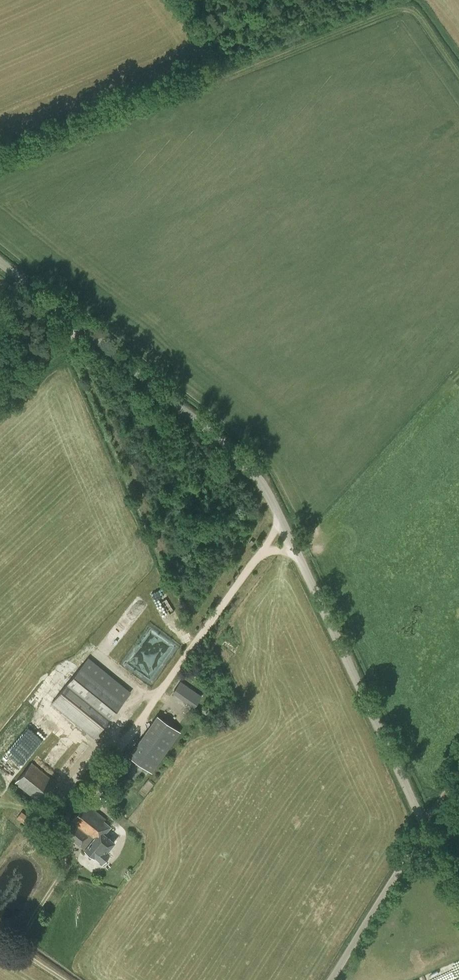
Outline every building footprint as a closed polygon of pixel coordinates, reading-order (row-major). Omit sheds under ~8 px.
[(131,692),(88,657),(51,703),(93,738),(123,701),(131,692)] [(180,682),(174,692),(194,705),(200,696),(180,682)] [(120,769),(135,779),(143,767),(152,773),(180,732),(157,715),(140,738),(142,739),(120,769)] [(57,783),(32,762),(15,783),(41,803),(57,783)] [(94,856),(102,862),(109,853),(107,851),(114,842),(104,834),(110,826),(103,821),(105,819),(85,803),(62,832),(79,846),(79,845),(84,849),(84,850),(93,857),(94,856)] [(16,818),(24,823),(29,817),(21,811),(16,818)]
